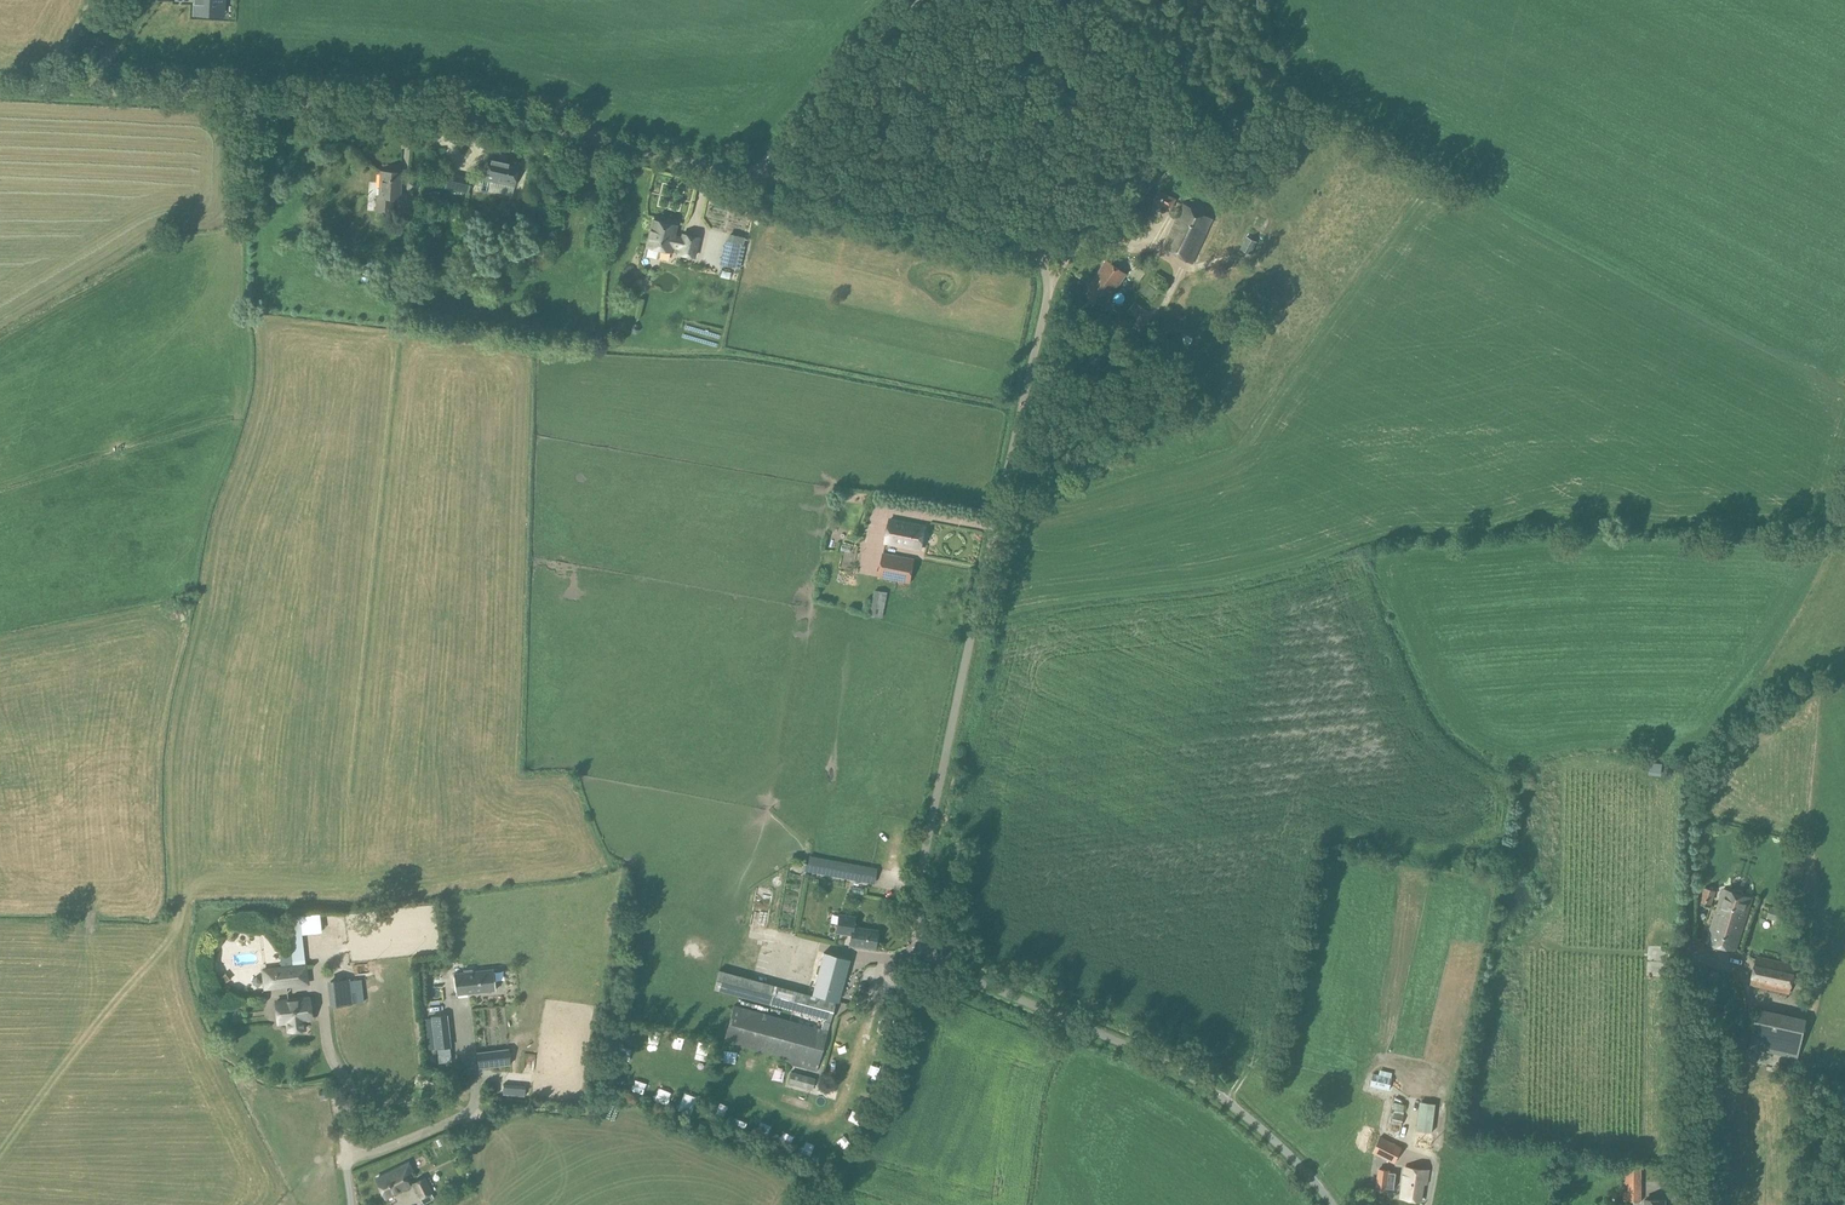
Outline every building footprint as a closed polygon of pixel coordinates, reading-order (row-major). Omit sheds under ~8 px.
[(194,3),(199,3),(200,14),(218,15),(219,5),(226,5),(226,0),(194,0),(194,3)] [(1209,140),(1202,146),(1207,153),(1229,137),(1223,129),(1217,134),(1215,131),(1207,137),(1209,140)] [(515,186),(520,165),(489,158),(484,179),(515,186)] [(400,199),(401,173),(381,171),(380,197),(377,196),(376,211),(393,212),(394,198),(400,199)] [(469,193),(472,179),(448,173),(445,187),(469,193)] [(1168,209),(1175,198),(1160,190),(1155,201),(1168,209)] [(698,218),(706,220),(705,226),(721,230),(725,210),(701,205),(698,218)] [(1192,262),(1212,219),(1185,205),(1165,247),(1192,262)] [(1126,240),(1141,226),(1133,218),(1119,232),(1126,240)] [(683,235),(682,238),(674,236),(677,226),(654,220),(647,248),(646,248),(644,256),(658,260),(660,251),(658,250),(659,249),(671,252),(672,246),(680,248),(679,254),(694,257),(699,238),(683,235)] [(745,246),(726,242),(721,265),(741,269),(745,246)] [(1104,308),(1128,273),(1107,259),(1084,293),(1104,308)] [(1137,317),(1144,308),(1135,302),(1129,311),(1137,317)] [(1127,334),(1133,325),(1125,319),(1119,328),(1127,334)] [(921,550),(926,526),(891,519),(886,543),(921,550)] [(832,549),(833,539),(824,538),(823,547),(832,549)] [(910,585),(914,560),(884,555),(880,580),(910,585)] [(875,590),(872,603),(884,605),(887,592),(875,590)] [(876,868),(811,856),(809,864),(804,863),(802,871),(873,884),(876,868)] [(791,868),(800,869),(801,861),(792,860),(791,868)] [(1711,907),(1717,890),(1707,887),(1702,904),(1711,907)] [(1735,950),(1752,898),(1723,889),(1707,941),(1735,950)] [(754,906),(750,916),(762,922),(767,912),(754,906)] [(1788,928),(1792,912),(1771,906),(1768,915),(1778,917),(1775,925),(1788,928)] [(875,948),(877,930),(855,927),(856,916),(840,914),(837,932),(851,934),(850,945),(875,948)] [(831,1020),(848,958),(824,952),(813,993),(721,967),(715,988),(831,1020)] [(292,953),(280,954),(282,968),(293,966),(292,961),(292,953)] [(1791,994),(1796,963),(1755,954),(1750,985),(1791,994)] [(874,962),(861,965),(862,973),(875,970),(874,962)] [(361,963),(350,966),(351,972),(362,969),(361,963)] [(307,965),(273,969),(275,987),(309,983),(307,965)] [(454,974),(456,994),(496,990),(494,969),(454,974)] [(349,979),(332,981),(335,1005),(352,1003),(349,979)] [(288,1022),(289,1031),(305,1029),(304,1020),(312,1019),(309,997),(276,1001),(279,1023),(288,1022)] [(818,1068),(827,1032),(736,1006),(725,1043),(818,1068)] [(1799,1056),(1806,1021),(1758,1011),(1751,1046),(1799,1056)] [(450,1058),(446,1015),(432,1017),(436,1060),(450,1058)] [(475,1049),(477,1065),(508,1061),(507,1046),(475,1049)] [(775,1076),(773,1068),(757,1073),(760,1081),(775,1076)] [(812,1088),(815,1078),(792,1071),(789,1082),(812,1088)] [(1389,1089),(1392,1078),(1375,1073),(1372,1085),(1389,1089)] [(525,1088),(504,1086),(504,1094),(524,1096),(525,1088)] [(1432,1132),(1436,1104),(1422,1102),(1418,1130),(1432,1132)] [(709,1110),(707,1116),(717,1119),(719,1113),(709,1110)] [(1402,1125),(1404,1115),(1395,1113),(1393,1123),(1402,1125)] [(1427,1149),(1430,1139),(1417,1135),(1415,1146),(1427,1149)] [(1394,1162),(1401,1148),(1381,1137),(1374,1151),(1394,1162)] [(406,1178),(414,1175),(408,1163),(376,1178),(385,1195),(399,1188),(400,1190),(409,1186),(406,1178)] [(1390,1186),(1396,1187),(1398,1170),(1392,1169),(1392,1167),(1382,1166),(1380,1187),(1390,1188),(1390,1186)] [(1427,1183),(1428,1170),(1405,1168),(1401,1197),(1421,1200),(1424,1183),(1427,1183)] [(1642,1198),(1642,1168),(1624,1168),(1624,1198),(1642,1198)] [(426,1177),(411,1183),(418,1200),(433,1193),(426,1177)]
